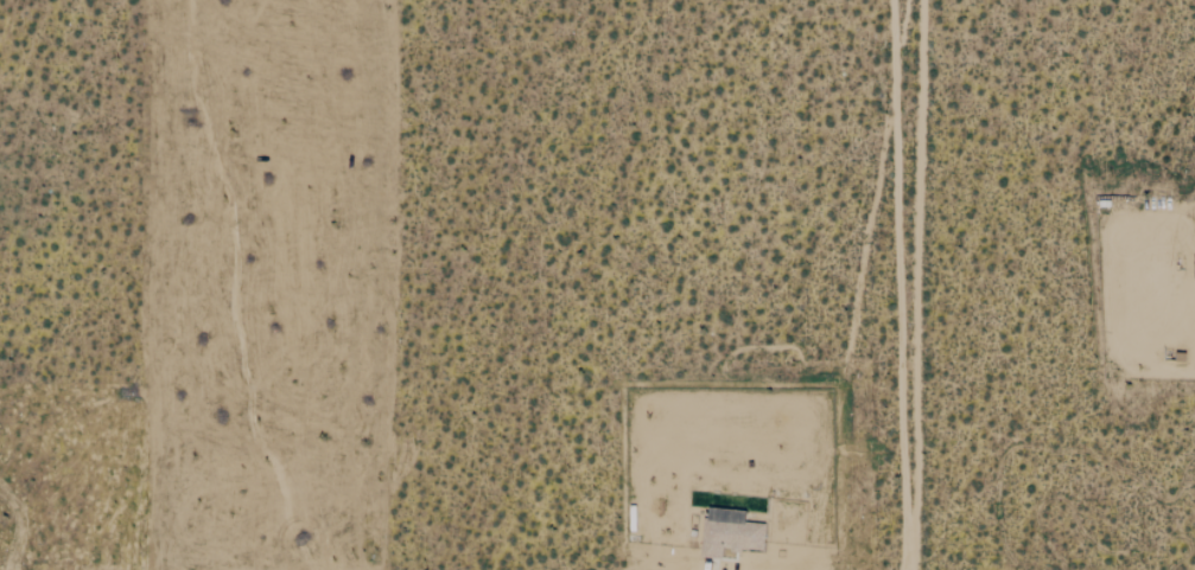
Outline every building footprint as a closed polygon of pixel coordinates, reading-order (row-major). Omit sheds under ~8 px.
[(766,523),(746,522),(747,511),(706,508),(703,558),(723,559),(724,549),(764,551),(766,523)]
